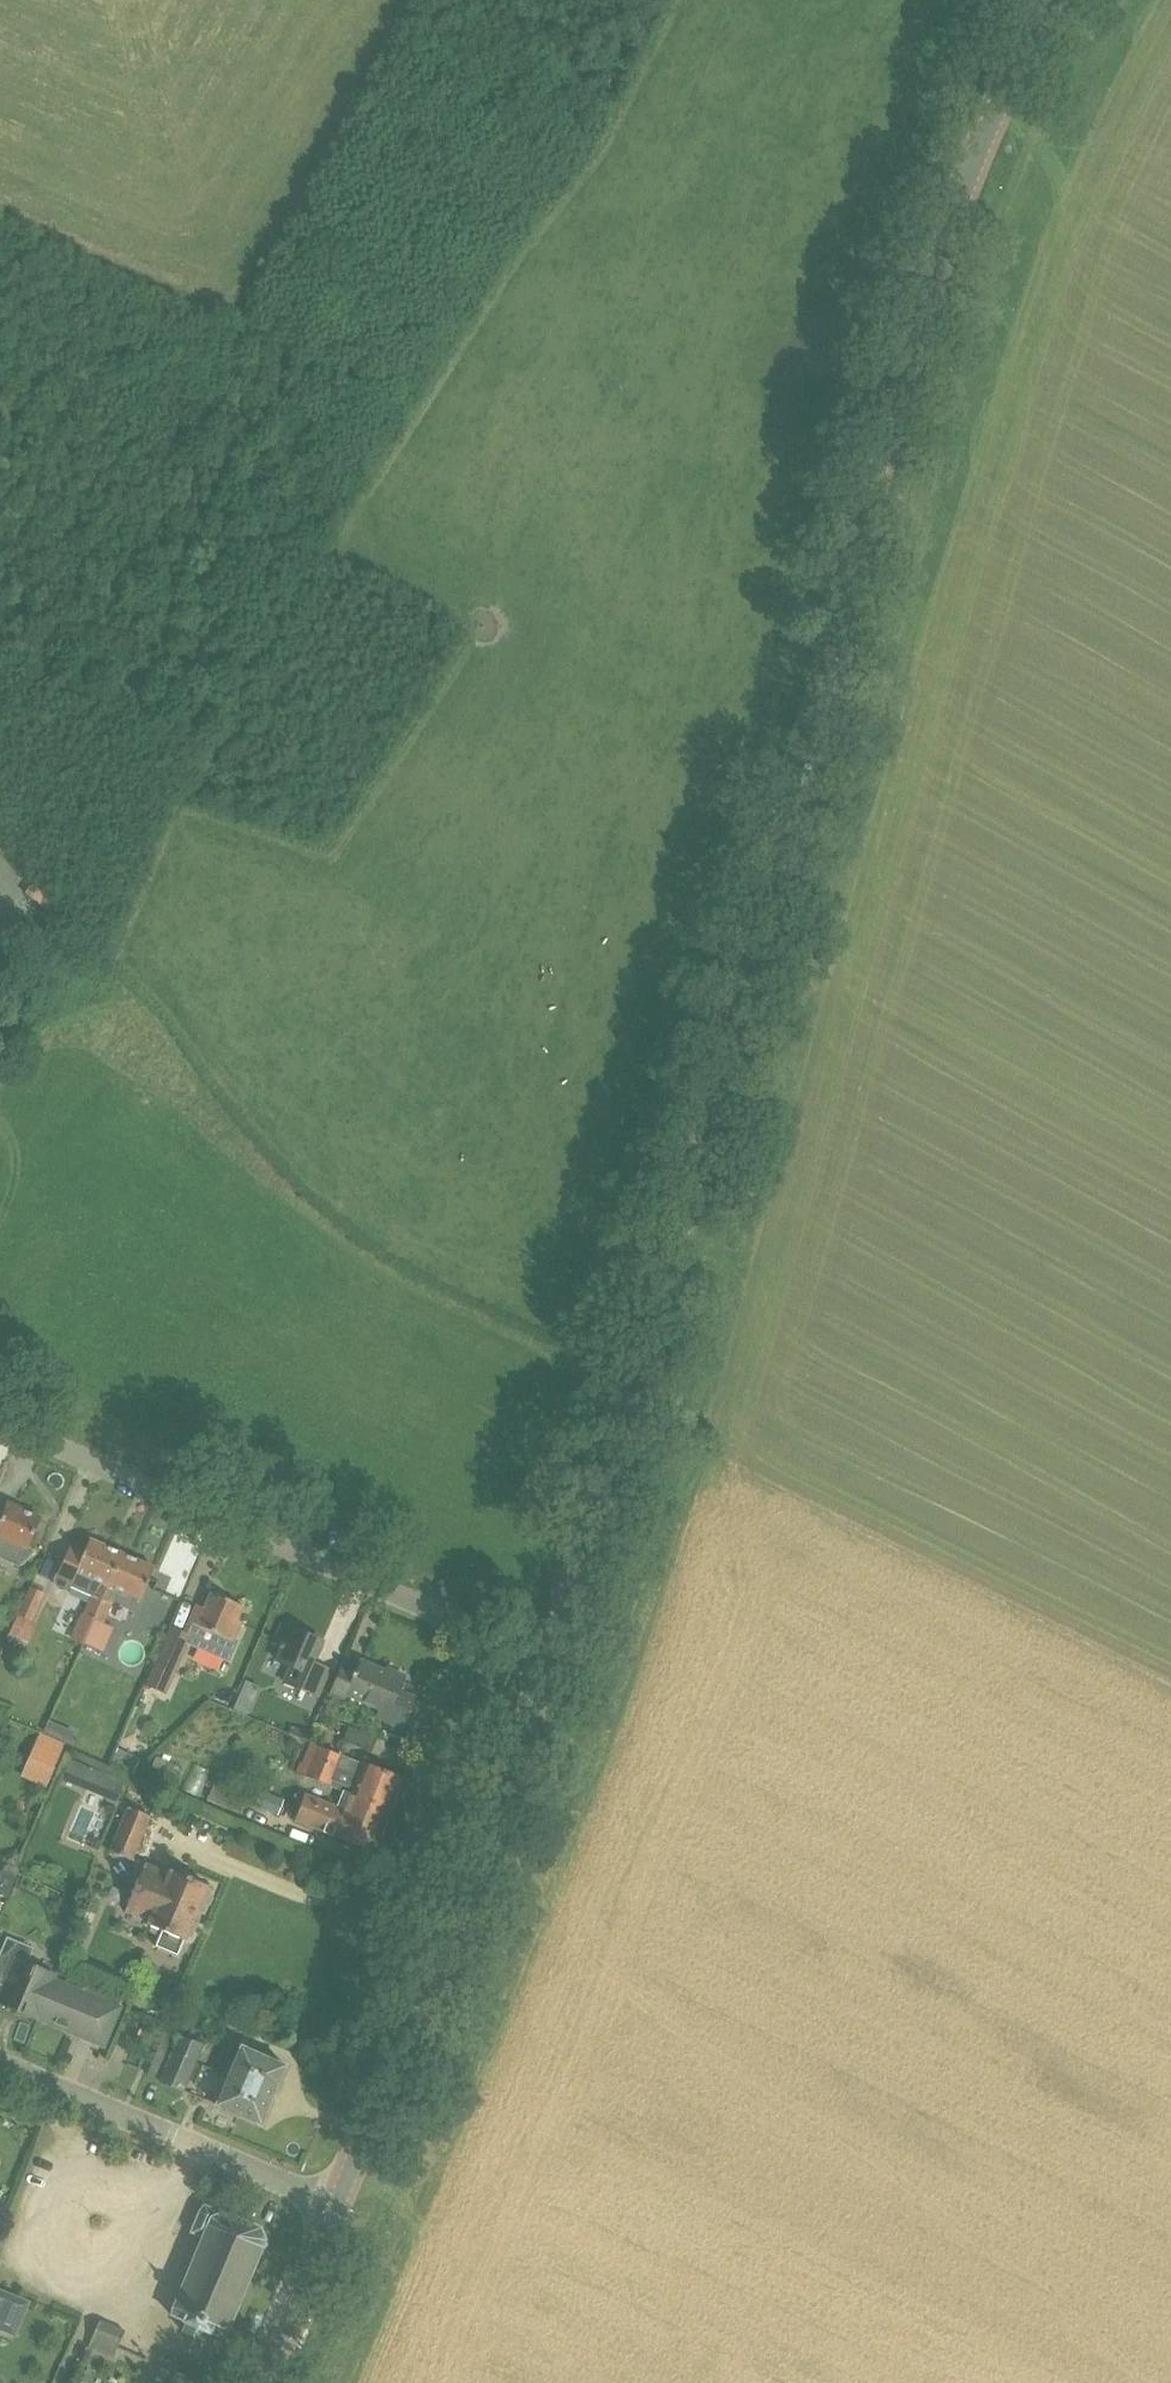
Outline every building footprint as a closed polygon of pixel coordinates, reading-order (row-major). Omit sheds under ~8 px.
[(35,888),(30,908),(56,914),(61,894),(35,888)] [(27,1547),(41,1517),(9,1503),(1,1521),(0,1520),(0,1555),(20,1564),(32,1552),(27,1547)] [(56,1573),(54,1579),(55,1585),(60,1590),(67,1590),(72,1585),(92,1594),(83,1614),(93,1619),(102,1599),(108,1585),(122,1553),(90,1538),(84,1553),(70,1548),(60,1574),(56,1573)] [(108,1585),(140,1599),(155,1567),(123,1553),(108,1585)] [(30,1587),(18,1615),(32,1621),(44,1593),(30,1587)] [(46,1593),(24,1642),(39,1649),(61,1600),(46,1593)] [(153,1666),(151,1672),(146,1684),(167,1693),(172,1681),(174,1676),(188,1644),(230,1661),(239,1640),(234,1638),(240,1622),(237,1621),(243,1607),(211,1594),(204,1608),(197,1606),(186,1633),(171,1627),(153,1666)] [(83,1642),(105,1651),(114,1628),(104,1624),(114,1605),(102,1599),(93,1619),(83,1642)] [(328,1670),(313,1663),(323,1641),(281,1623),(273,1642),(282,1646),(276,1660),(291,1666),(284,1682),(302,1689),(317,1696),(328,1670)] [(495,1673),(481,1659),(470,1669),(484,1683),(495,1673)] [(342,1667),(330,1697),(343,1703),(346,1694),(380,1709),(377,1716),(403,1727),(415,1698),(398,1690),(404,1676),(387,1669),(386,1672),(361,1661),(356,1673),(342,1667)] [(251,1707),(236,1700),(232,1709),(247,1716),(251,1707)] [(289,1733),(307,1741),(310,1733),(292,1726),(289,1733)] [(41,1735),(22,1777),(47,1788),(66,1746),(41,1735)] [(313,1755),(337,1765),(332,1778),(355,1787),(353,1791),(391,1806),(402,1779),(317,1746),(313,1755)] [(118,1749),(110,1767),(133,1777),(141,1758),(118,1749)] [(306,1795),(296,1820),(374,1851),(391,1806),(353,1791),(355,1787),(332,1778),(337,1765),(313,1755),(309,1766),(301,1763),(297,1773),(346,1792),(340,1808),(306,1795)] [(71,1760),(63,1779),(77,1784),(85,1766),(71,1760)] [(250,1787),(219,1772),(207,1799),(238,1813),(250,1787)] [(123,1782),(110,1777),(102,1795),(115,1801),(123,1782)] [(256,1807),(278,1815),(284,1800),(262,1791),(256,1807)] [(110,1849),(135,1859),(152,1817),(149,1816),(129,1808),(127,1807),(110,1849)] [(137,1884),(126,1910),(150,1920),(148,1925),(161,1931),(155,1946),(178,1956),(207,1886),(171,1870),(169,1873),(140,1860),(131,1882),(137,1884)] [(6,1899),(16,1875),(3,1870),(0,1878),(0,1896),(6,1899)] [(0,1953),(0,1976),(7,1979),(0,1997),(0,2003),(37,2018),(37,2017),(103,2046),(120,2007),(119,2007),(124,1995),(87,1980),(83,1992),(53,1979),(54,1975),(27,1964),(34,1948),(7,1936),(0,1953)] [(149,2061),(157,2040),(142,2034),(134,2056),(149,2061)] [(158,2082),(182,2092),(202,2047),(178,2037),(158,2082)] [(241,2048),(216,2104),(261,2123),(278,2082),(285,2066),(241,2048)] [(227,2328),(263,2241),(261,2218),(227,2203),(217,2207),(218,2199),(207,2194),(202,2200),(193,2222),(197,2224),(196,2225),(204,2229),(205,2227),(207,2228),(175,2306),(188,2311),(187,2312),(190,2314),(187,2321),(208,2331),(212,2323),(214,2324),(215,2322),(227,2328)] [(15,2335),(28,2303),(0,2291),(0,2329),(15,2335)] [(88,2346),(113,2357),(118,2346),(126,2331),(100,2320),(88,2346)]
